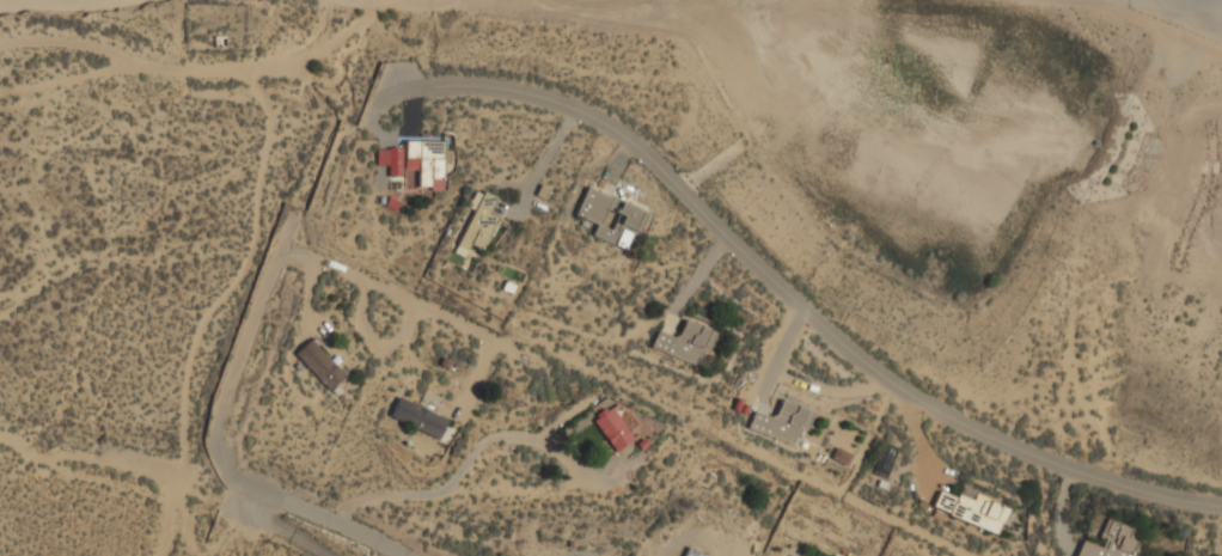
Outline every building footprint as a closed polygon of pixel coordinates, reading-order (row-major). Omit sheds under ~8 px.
[(445,190),(445,158),(445,140),(405,139),(405,170),(418,170),(418,190),(445,190)] [(389,176),(401,176),(401,147),(389,147),(389,176)] [(576,215),(598,224),(593,237),(629,250),(644,212),(622,203),(612,228),(600,225),(611,196),(587,187),(576,215)] [(453,252),(465,258),(471,245),(483,251),(497,216),(490,214),(497,198),(479,190),(453,252)] [(702,367),(716,331),(685,319),(678,337),(658,330),(652,347),(702,367)] [(295,354),(330,391),(346,375),(311,338),(295,354)] [(389,416),(439,440),(448,421),(398,396),(389,416)] [(800,446),(812,409),(781,398),(775,417),(754,410),(749,429),(800,446)] [(594,418),(613,452),(633,442),(613,408),(594,418)] [(851,454),(837,448),(832,459),(848,465),(851,454)] [(1000,534),(1010,507),(960,488),(957,496),(940,490),(933,509),(1000,534)] [(1132,554),(1141,531),(1106,518),(1098,543),(1083,537),(1077,555),(1141,555),(1132,554)] [(688,546),(683,555),(706,555),(688,546)]
